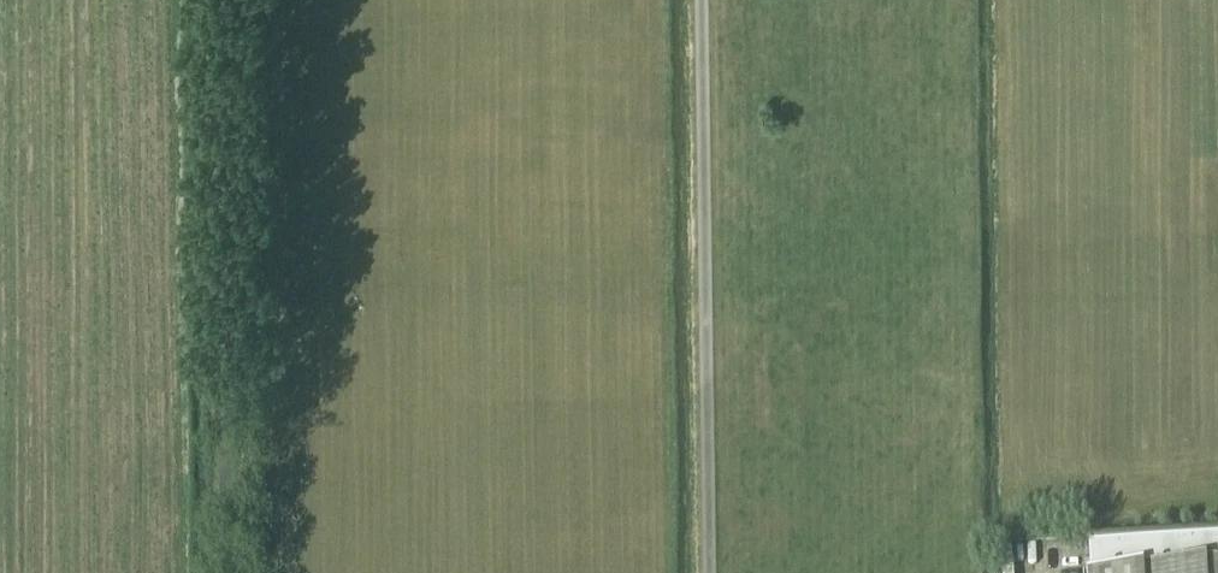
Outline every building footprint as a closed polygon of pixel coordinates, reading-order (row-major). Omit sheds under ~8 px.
[(1085,570),(1085,572),(1217,572),(1217,530),(1087,539),(1089,570),(1085,570)]
